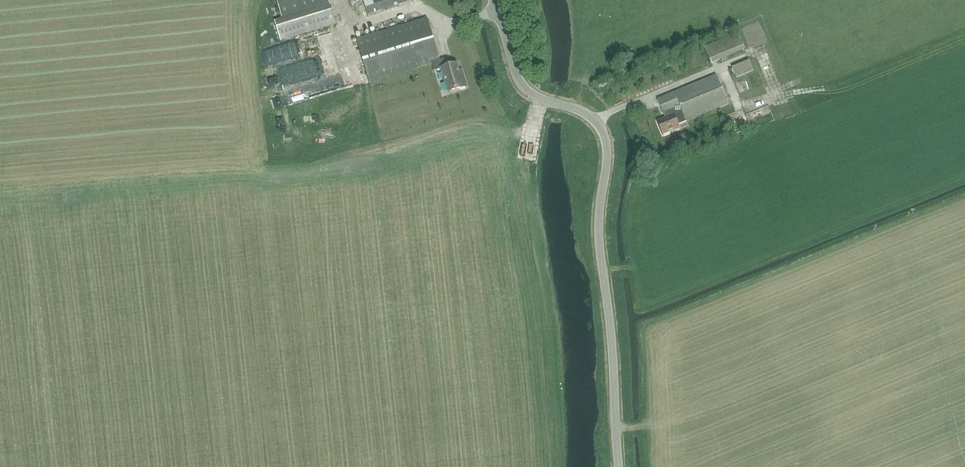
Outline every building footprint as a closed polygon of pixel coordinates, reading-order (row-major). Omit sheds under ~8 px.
[(330,4),(329,0),(276,0),(282,18),(330,4)] [(368,15),(418,0),(363,0),(368,15)] [(275,22),(281,41),(336,24),(330,5),(275,22)] [(370,83),(432,64),(434,71),(442,69),(449,93),(467,87),(464,78),(461,79),(457,64),(447,67),(444,59),(440,61),(427,18),(357,40),(370,83)] [(704,48),(711,64),(745,50),(738,34),(704,48)] [(732,68),(736,78),(754,71),(750,61),(732,68)] [(283,68),(272,69),(272,83),(284,82),(283,68)] [(657,100),(659,105),(664,118),(656,122),(661,135),(679,127),(678,125),(728,104),(716,76),(657,100)] [(753,120),(773,112),(769,100),(748,108),(753,120)] [(745,107),(735,107),(735,117),(746,117),(745,107)]
